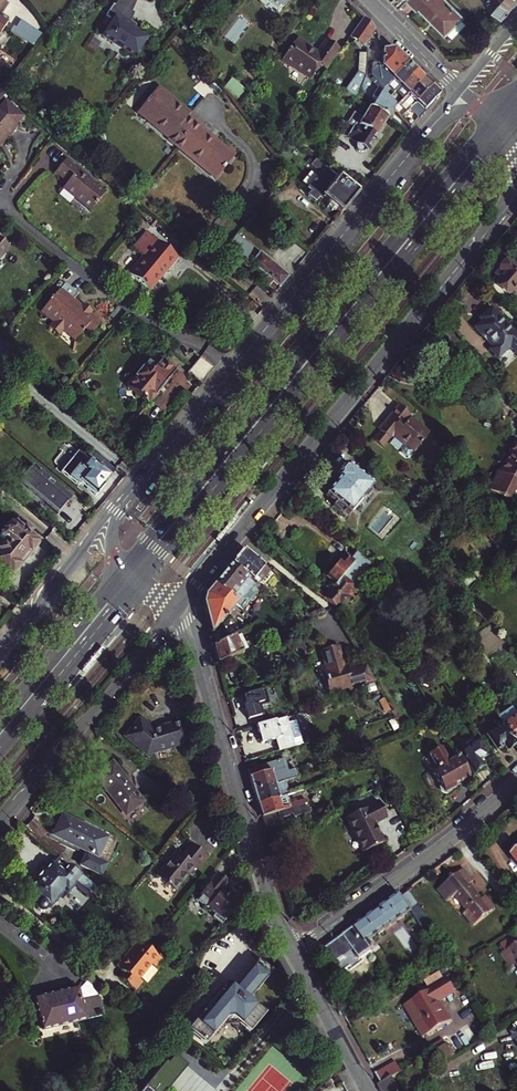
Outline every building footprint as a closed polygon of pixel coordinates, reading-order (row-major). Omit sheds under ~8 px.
[(8,23),(8,22),(1,18),(3,15),(10,5),(6,3),(7,2),(5,0),(0,0),(0,35),(8,23)] [(116,5),(132,12),(138,0),(118,0),(116,5)] [(417,9),(419,7),(445,32),(447,30),(452,35),(466,21),(460,16),(462,14),(447,0),(408,0),(417,9)] [(504,14),(513,3),(509,0),(487,0),(504,14)] [(106,15),(113,19),(114,16),(128,25),(131,20),(134,12),(132,12),(116,5),(114,4),(106,15)] [(368,20),(364,16),(355,30),(365,37),(369,39),(372,24),(368,20)] [(148,38),(114,17),(103,35),(136,56),(148,38)] [(128,25),(134,29),(137,25),(131,20),(128,25)] [(93,51),(98,40),(89,36),(84,47),(93,51)] [(326,70),(341,49),(327,40),(317,53),(309,48),(309,45),(297,37),(284,57),(284,61),(291,66),(295,65),(303,71),(302,72),(310,78),(319,65),(326,70)] [(390,44),(377,46),(378,62),(389,73),(394,78),(408,63),(390,44)] [(396,89),(415,70),(408,63),(394,78),(380,92),(384,95),(388,90),(392,93),(396,89)] [(377,87),(363,72),(359,68),(356,87),(375,99),(370,107),(387,118),(394,107),(384,95),(380,92),(377,87)] [(424,78),(415,70),(396,89),(404,97),(424,78)] [(380,92),(394,78),(389,73),(386,76),(387,78),(383,83),(382,82),(377,87),(380,92)] [(225,87),(238,97),(246,88),(232,78),(225,87)] [(431,86),(424,78),(404,97),(394,107),(402,116),(431,86)] [(402,116),(412,128),(426,111),(425,109),(440,94),(431,86),(402,116)] [(176,101),(159,87),(138,113),(139,114),(141,111),(157,125),(155,127),(165,135),(166,134),(172,138),(170,140),(179,148),(182,145),(178,141),(196,120),(190,115),(191,114),(184,107),(181,111),(177,107),(179,105),(175,102),(176,101)] [(26,115),(5,98),(0,104),(0,143),(3,139),(5,141),(26,115)] [(346,138),(355,143),(354,145),(357,151),(360,152),(363,152),(365,150),(366,150),(387,118),(370,107),(363,117),(354,112),(348,122),(354,126),(346,138)] [(182,145),(179,148),(184,152),(185,151),(189,154),(188,156),(198,164),(200,162),(216,176),(215,177),(217,178),(235,155),(214,138),(213,139),(210,136),(208,138),(204,135),(206,132),(202,129),(204,127),(196,120),(178,141),(182,145)] [(69,183),(64,188),(91,211),(108,192),(67,158),(56,172),(69,183)] [(357,194),(315,160),(310,167),(313,169),(319,169),(322,171),(308,189),(311,192),(308,196),(315,202),(319,198),(322,200),(323,198),(328,202),(328,206),(332,209),(337,208),(342,212),(357,194)] [(249,244),(237,234),(227,246),(239,256),(266,279),(279,289),(288,277),(249,244)] [(0,258),(10,247),(0,238),(0,257),(0,258)] [(157,240),(130,274),(150,291),(166,271),(167,272),(179,258),(157,240)] [(505,259),(493,273),(500,279),(496,283),(510,295),(512,292),(515,295),(516,293),(516,269),(505,259)] [(266,279),(262,284),(274,295),(279,289),(266,279)] [(81,304),(79,306),(77,304),(76,300),(74,298),(78,294),(66,284),(44,309),(53,316),(55,314),(58,317),(56,319),(53,323),(61,331),(67,325),(78,334),(86,325),(91,329),(96,324),(96,323),(97,321),(97,319),(96,318),(89,312),(92,309),(83,302),(81,304)] [(480,321),(474,327),(492,345),(488,349),(497,359),(509,348),(516,356),(516,336),(489,308),(478,319),(480,321)] [(202,358),(195,367),(207,377),(214,368),(202,358)] [(129,387),(144,400),(151,405),(178,371),(164,359),(158,367),(150,361),(137,378),(135,376),(129,384),(130,385),(129,387)] [(207,377),(195,367),(190,373),(202,383),(207,377)] [(397,407),(379,428),(381,430),(377,435),(373,440),(382,448),(388,440),(392,439),(402,448),(404,445),(413,453),(428,435),(410,420),(411,418),(397,407)] [(511,442),(497,471),(494,470),(485,489),(514,503),(516,497),(516,444),(511,442)] [(128,447),(122,453),(128,459),(134,452),(128,447)] [(62,473),(79,487),(81,484),(96,497),(117,471),(95,454),(89,461),(80,453),(62,473)] [(338,481),(325,496),(348,514),(371,486),(346,466),(345,468),(343,466),(335,476),(337,477),(335,479),(338,481)] [(33,467),(19,483),(57,515),(71,499),(33,467)] [(0,549),(0,551),(3,554),(0,558),(0,563),(15,576),(41,545),(29,536),(32,532),(19,521),(15,525),(11,525),(7,529),(9,534),(4,534),(2,536),(3,540),(6,542),(0,549)] [(259,589),(271,576),(242,550),(230,564),(253,584),(259,589)] [(357,576),(369,563),(355,551),(350,557),(345,553),(327,575),(331,578),(325,585),(331,590),(324,599),(334,608),(338,604),(342,604),(347,603),(347,597),(346,594),(350,590),(353,592),(356,592),(361,588),(362,582),(357,576)] [(253,584),(230,564),(226,569),(212,586),(234,605),(240,609),(242,608),(240,606),(244,600),(241,598),(253,584)] [(242,608),(240,609),(242,611),(260,590),(259,589),(253,584),(241,598),(244,600),(240,606),(242,608)] [(210,634),(234,605),(212,586),(204,595),(203,605),(210,634)] [(469,600),(436,620),(440,626),(472,606),(469,600)] [(213,647),(217,664),(239,653),(235,644),(232,638),(213,647)] [(328,696),(375,684),(367,669),(344,674),(343,669),(346,669),(340,647),(321,652),(326,672),(323,673),(328,696)] [(311,669),(296,656),(291,663),(301,671),(311,669)] [(262,716),(260,707),(268,705),(264,690),(240,696),(246,721),(262,716)] [(515,745),(516,744),(516,713),(514,715),(508,705),(495,714),(498,719),(499,721),(515,745)] [(184,721),(153,731),(149,728),(151,727),(141,719),(126,736),(148,755),(190,741),(184,721)] [(294,746),(285,719),(256,727),(258,734),(256,736),(257,740),(260,741),(261,744),(263,743),(266,745),(271,743),(271,741),(275,739),(278,751),(294,746)] [(515,745),(499,721),(498,719),(491,724),(494,728),(484,735),(495,750),(502,745),(506,751),(515,745)] [(408,722),(398,728),(400,733),(411,727),(408,722)] [(462,739),(452,746),(471,775),(482,768),(478,762),(484,758),(472,739),(465,743),(462,739)] [(467,777),(456,758),(447,763),(438,747),(427,754),(435,767),(431,769),(442,788),(439,791),(439,796),(443,798),(448,798),(450,794),(450,790),(454,787),(453,785),(467,777)] [(253,791),(282,782),(283,781),(290,779),(297,777),(294,769),(288,771),(284,758),(247,770),(253,791)] [(114,762),(95,776),(109,795),(111,794),(126,815),(143,804),(114,762)] [(253,791),(257,804),(286,795),(288,794),(283,781),(282,782),(253,791)] [(267,833),(283,828),(277,812),(307,803),(305,796),(293,800),(292,796),(287,798),(286,795),(257,804),(267,833)] [(380,801),(347,818),(364,851),(383,842),(374,824),(388,817),(380,801)] [(63,815),(52,835),(74,846),(75,844),(98,856),(108,837),(63,815)] [(167,887),(203,854),(193,845),(183,856),(177,851),(156,876),(165,884),(167,887)] [(95,887),(58,857),(44,873),(41,870),(33,879),(36,882),(29,891),(40,901),(39,902),(37,903),(36,904),(36,906),(35,907),(36,909),(37,910),(38,912),(39,912),(41,913),(42,913),(44,912),(45,911),(46,910),(47,908),(47,907),(49,908),(64,890),(67,893),(74,884),(88,895),(95,887)] [(473,880),(464,868),(438,887),(448,899),(456,893),(468,909),(464,911),(473,923),(495,907),(487,895),(482,899),(470,882),(473,880)] [(215,918),(222,924),(236,906),(235,905),(237,902),(230,897),(228,899),(221,893),(228,884),(217,875),(196,900),(207,909),(209,908),(217,915),(215,918)] [(407,889),(399,895),(411,911),(419,905),(418,903),(407,889)] [(411,911),(399,895),(326,949),(330,955),(346,944),(350,950),(357,960),(371,950),(372,946),(369,941),(411,911)] [(504,954),(516,946),(516,937),(516,936),(499,946),(504,954)] [(117,974),(133,988),(140,979),(137,976),(150,961),(153,964),(159,956),(139,940),(136,944),(133,942),(115,964),(122,969),(117,974)] [(346,944),(330,955),(334,961),(350,950),(346,944)] [(504,954),(502,955),(510,969),(515,966),(516,969),(516,946),(504,954)] [(259,959),(242,980),(256,991),(273,971),(259,959)] [(452,962),(423,979),(431,992),(404,1008),(422,1039),(452,1021),(442,1003),(456,994),(447,979),(458,972),(454,966),(452,962)] [(200,975),(189,965),(186,963),(181,968),(196,980),(200,975)] [(251,997),(256,991),(242,980),(238,986),(251,997)] [(228,982),(189,1029),(206,1043),(228,1017),(233,1017),(250,1031),(265,1013),(249,1000),(251,997),(238,986),(236,989),(228,982)] [(47,1032),(108,1019),(103,999),(86,1002),(84,992),(48,1000),(42,1006),(45,1023),(44,1023),(45,1027),(46,1027),(47,1032)] [(441,1060),(450,1053),(442,1040),(432,1047),(441,1060)] [(170,1063),(180,1072),(164,1090),(168,1090),(189,1065),(177,1055),(170,1063)] [(399,1060),(376,1074),(381,1083),(390,1078),(405,1070),(399,1060)] [(167,1061),(142,1090),(162,1090),(163,1090),(164,1090),(180,1072),(167,1061)] [(113,1076),(123,1084),(128,1079),(117,1071),(113,1076)] [(113,1076),(108,1082),(112,1086),(110,1088),(114,1090),(118,1090),(123,1084),(113,1076)] [(390,1078),(381,1083),(378,1085),(381,1090),(394,1090),(397,1089),(390,1078)]
